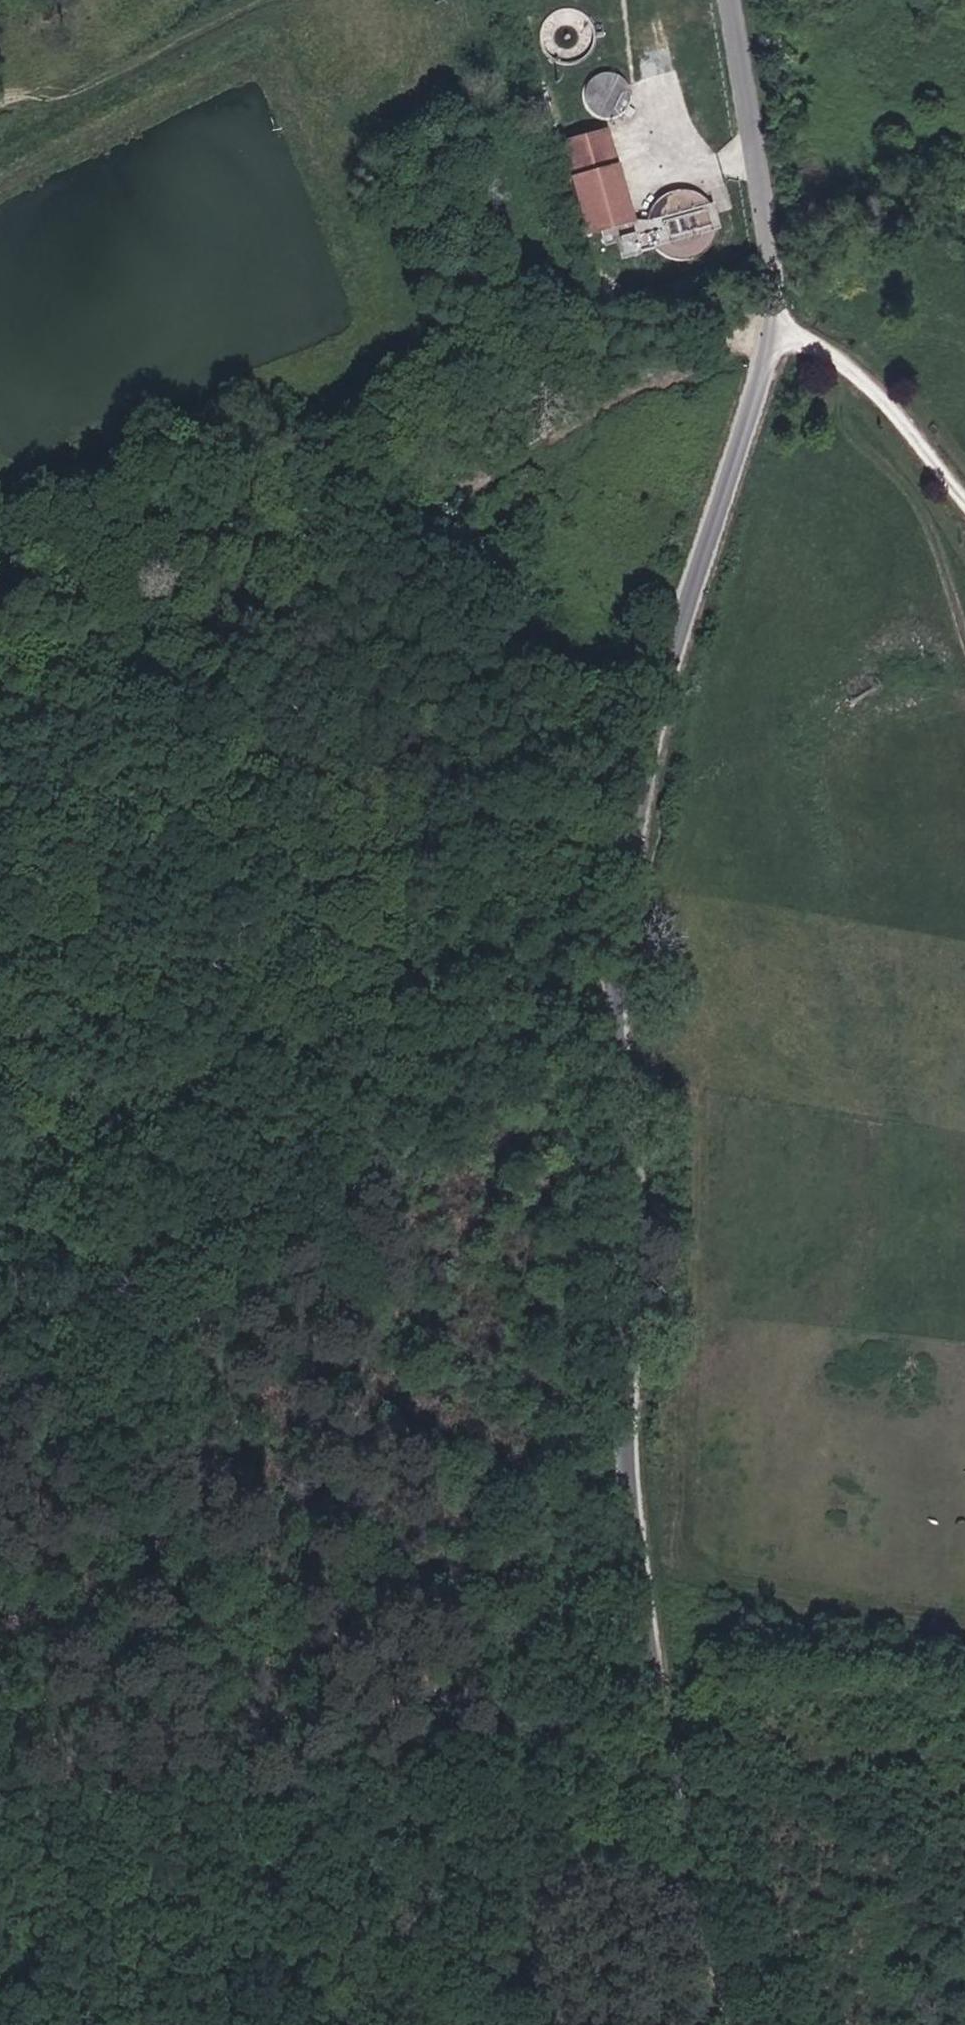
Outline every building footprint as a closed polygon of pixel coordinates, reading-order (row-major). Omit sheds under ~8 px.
[(543,41),(542,48),(542,49),(543,56),(546,62),(549,68),(555,72),(561,75),(568,77),(575,77),(581,75),(587,71),(592,67),(596,61),(598,55),(610,44),(606,33),(597,35),(597,34),(593,28),(587,24),(581,21),(574,19),(567,19),(560,21),(554,24),(549,29),(546,35),(543,41)] [(696,63),(703,72),(710,67),(705,57),(696,63)] [(642,72),(652,125),(705,113),(693,60),(642,72)] [(706,81),(708,92),(721,89),(719,79),(706,81)] [(630,124),(632,121),(639,124),(644,116),(635,112),(634,106),(632,99),(629,94),(624,90),(618,88),(612,86),(606,87),(600,90),(595,93),(591,98),(588,104),(588,110),(587,113),(589,119),(592,124),(597,129),(602,132),(608,133),(615,134),(621,132),(626,129),(630,124)] [(708,118),(574,153),(585,195),(719,164),(708,118)] [(589,217),(606,291),(691,273),(673,198),(589,217)]
